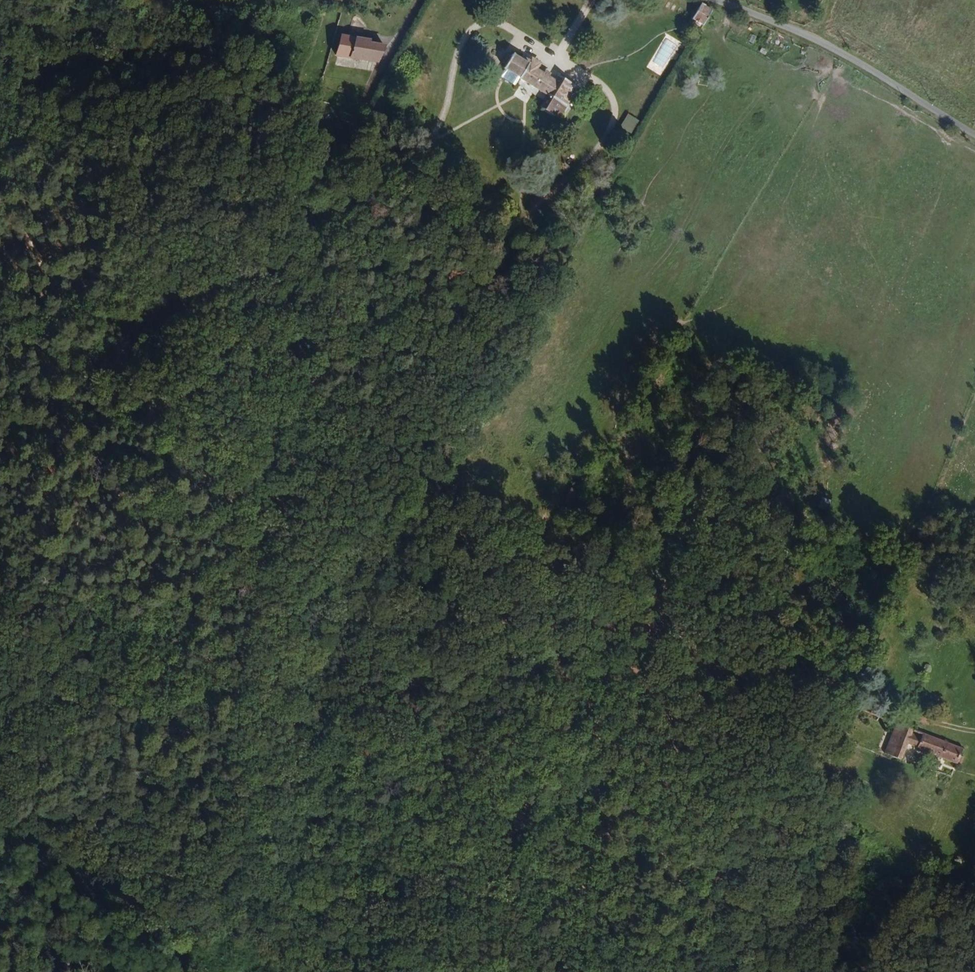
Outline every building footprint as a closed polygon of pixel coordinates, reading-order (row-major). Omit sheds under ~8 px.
[(700,23),(709,7),(705,5),(696,21),(700,23)] [(704,31),(716,11),(709,7),(700,23),(697,28),(704,31)] [(383,58),(390,44),(374,40),(375,38),(353,33),(352,36),(347,34),(343,47),(346,48),(344,53),(372,58),(373,56),(383,58)] [(583,88),(567,79),(564,84),(543,71),(545,67),(545,65),(539,61),(536,66),(518,56),(510,68),(556,96),(555,98),(572,108),(583,88)] [(634,131),(639,118),(629,114),(624,127),(634,131)] [(175,417),(175,402),(166,402),(166,417),(175,417)] [(909,730),(911,725),(902,721),(888,751),(898,756),(905,739),(954,761),(960,747),(920,729),(918,734),(909,730)] [(918,734),(920,729),(911,725),(909,730),(918,734)]
